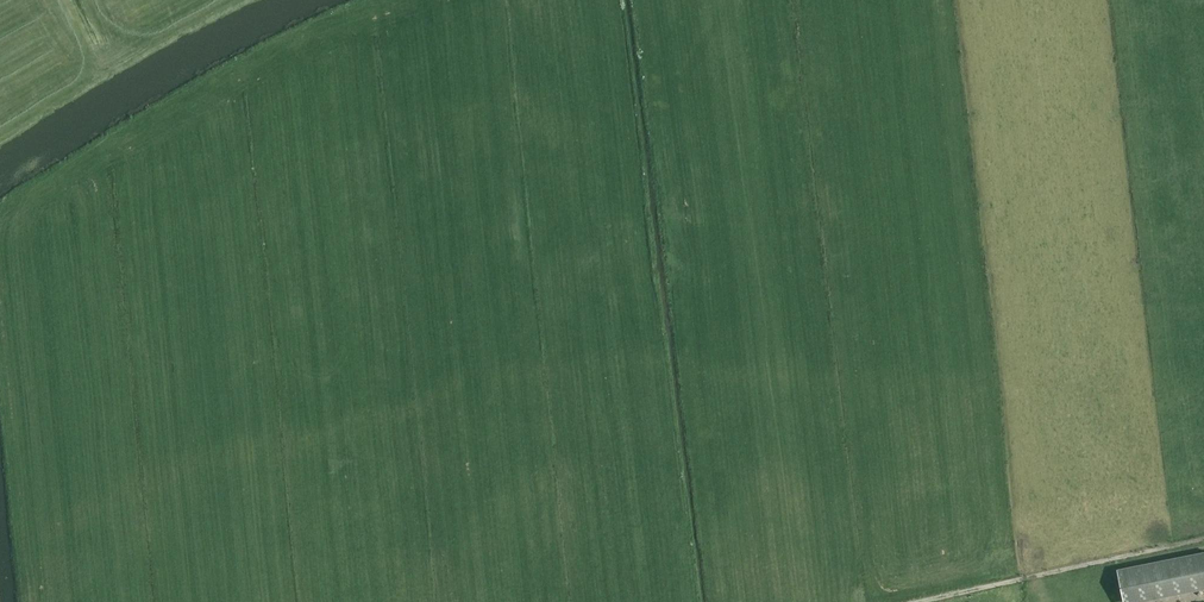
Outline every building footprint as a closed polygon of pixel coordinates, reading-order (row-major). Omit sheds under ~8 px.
[(1124,601),(1156,601),(1203,593),(1203,555),(1118,572),(1124,601)]
